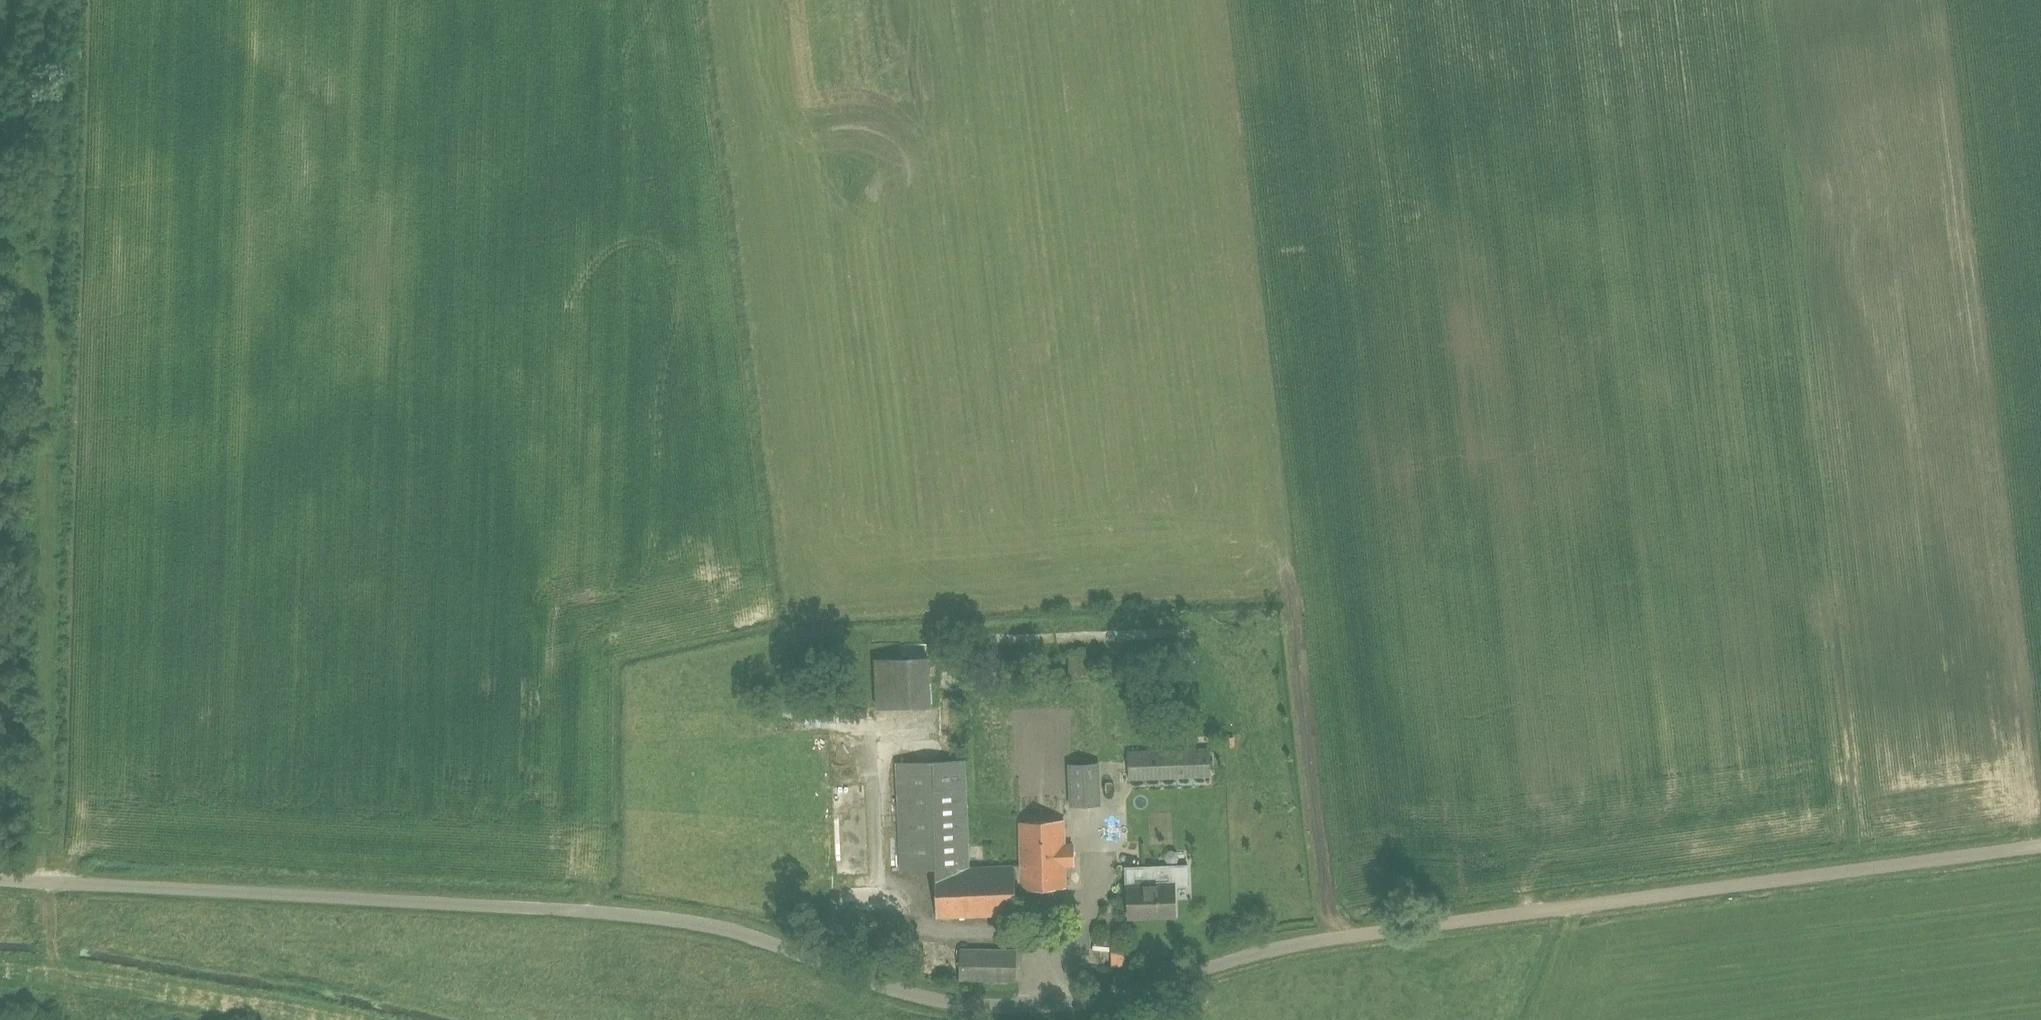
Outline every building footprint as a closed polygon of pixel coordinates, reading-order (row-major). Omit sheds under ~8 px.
[(875,708),(930,705),(927,655),(872,658),(875,708)] [(1068,675),(1094,675),(1093,658),(1068,658),(1068,675)] [(1210,747),(1128,750),(1129,780),(1211,777),(1210,747)] [(1064,863),(1072,863),(1071,843),(1063,843),(1062,820),(1018,821),(1020,864),(968,866),(963,759),(895,762),(899,868),(934,867),(936,916),(1015,913),(1014,887),(1065,885),(1064,863)] [(1096,763),(1068,764),(1070,804),(1098,803),(1096,763)] [(1128,916),(1174,914),(1173,885),(1189,885),(1188,864),(1124,866),(1126,916),(1128,916)] [(1015,979),(1016,948),(960,948),(960,979),(1015,979)]
